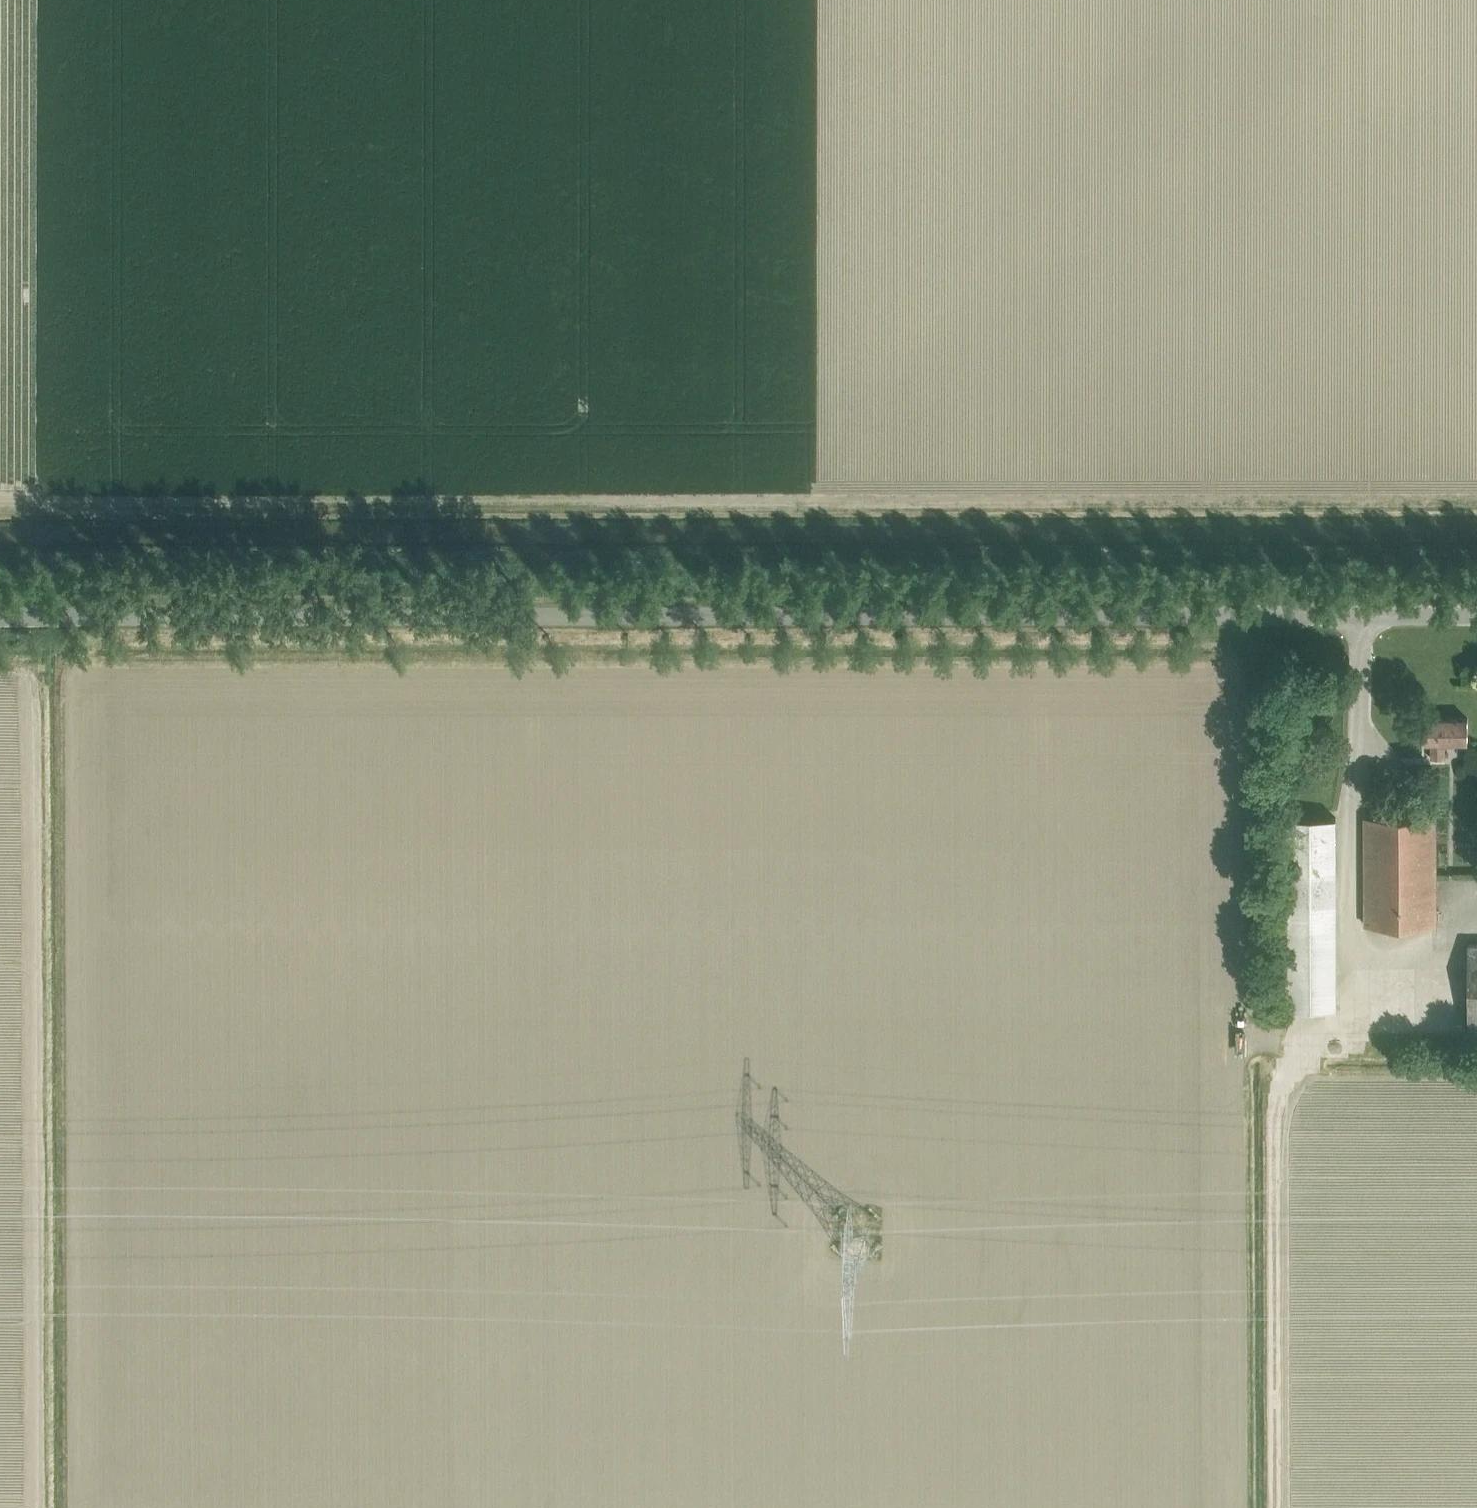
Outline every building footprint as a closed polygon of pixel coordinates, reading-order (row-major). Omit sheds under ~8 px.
[(1468,743),(1468,719),(1423,719),(1423,743),(1431,743),(1431,759),(1445,759),(1445,743),(1468,743)] [(1335,818),(1285,819),(1286,1009),(1336,1009),(1335,818)] [(1364,926),(1435,925),(1435,819),(1364,819),(1364,926)] [(1468,1034),(1476,1034),(1476,945),(1467,945),(1468,1034)]
